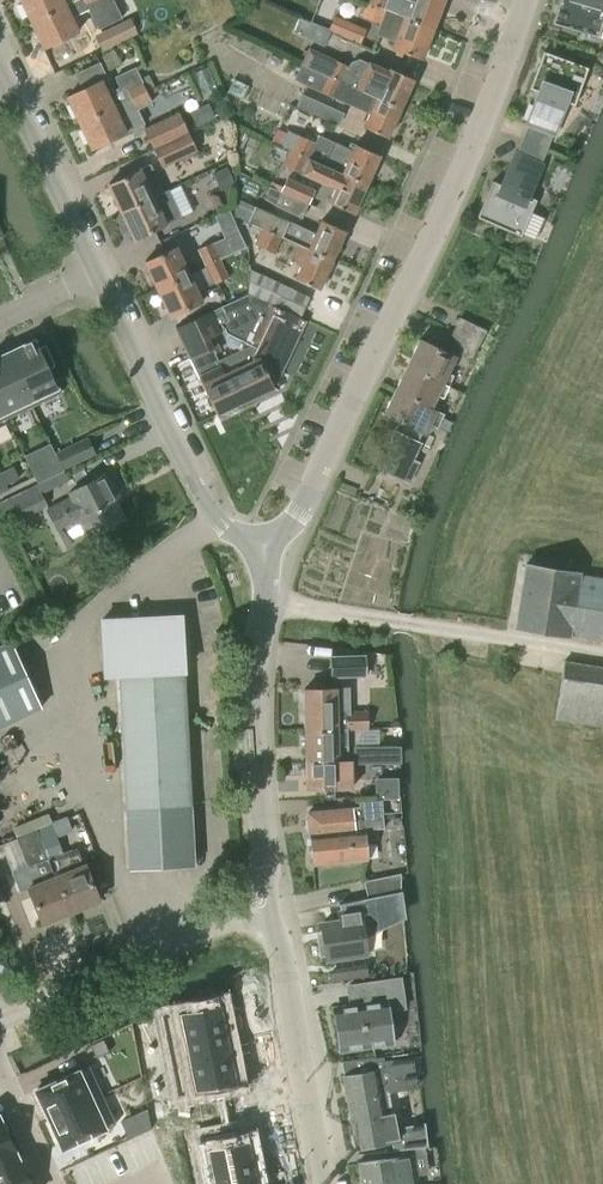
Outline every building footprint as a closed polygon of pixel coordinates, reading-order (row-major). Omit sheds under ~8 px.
[(32,20),(77,0),(22,0),(32,20)] [(122,17),(114,0),(77,0),(32,20),(44,47),(78,31),(71,16),(88,9),(98,29),(122,17)] [(366,3),(383,9),(384,8),(386,9),(389,0),(367,0),(366,3)] [(385,10),(433,28),(443,0),(389,0),(386,9),(384,8),(383,9),(385,9),(385,10)] [(598,38),(602,22),(602,0),(559,0),(552,24),(598,38)] [(383,9),(366,3),(361,17),(378,23),(383,9)] [(433,28),(385,10),(376,34),(394,41),(392,47),(421,59),(433,28)] [(328,31),(359,44),(365,28),(334,16),(328,31)] [(137,34),(129,19),(108,29),(116,44),(137,34)] [(309,47),(301,63),(312,68),(401,109),(414,80),(389,69),(388,72),(359,59),(351,62),(349,65),(320,52),(309,47)] [(528,126),(523,140),(547,150),(553,135),(565,102),(574,105),(588,68),(543,51),(529,89),(537,92),(525,125),(528,126)] [(293,79),(370,113),(364,127),(388,137),(401,109),(312,68),(311,68),(301,64),(293,79)] [(107,77),(68,96),(80,122),(146,91),(146,90),(154,86),(149,75),(141,79),(135,66),(114,76),(119,87),(113,89),(107,77)] [(196,72),(205,91),(216,85),(206,67),(196,72)] [(146,91),(80,122),(92,148),(145,124),(138,109),(152,103),(146,91)] [(339,124),(344,112),(303,94),(298,105),(339,124)] [(143,128),(153,149),(188,132),(178,111),(143,128)] [(272,142),(289,150),(308,159),(329,169),(366,185),(380,156),(356,145),(353,150),(317,133),(313,142),(288,130),(286,133),(278,129),(272,142)] [(153,149),(162,167),(197,151),(188,132),(153,149)] [(492,181),(476,217),(520,236),(533,242),(542,220),(529,214),(536,200),(527,196),(541,164),(547,150),(523,140),(517,153),(514,152),(500,184),(492,181)] [(308,159),(289,150),(282,166),(334,190),(328,203),(353,214),(366,185),(329,169),(308,159)] [(215,171),(222,188),(234,182),(227,166),(215,171)] [(122,211),(153,197),(140,169),(109,183),(122,211)] [(308,205),(315,190),(286,177),(280,191),(308,205)] [(273,205),(302,218),(308,205),(280,191),(270,187),(266,194),(277,199),(273,205)] [(122,211),(135,240),(182,218),(169,189),(153,197),(122,211)] [(295,245),(332,261),(345,232),(321,221),(316,232),(235,197),(235,215),(252,223),(251,225),(280,238),(295,245)] [(280,238),(251,225),(246,237),(256,241),(254,246),(273,254),(280,238)] [(199,249),(209,269),(221,262),(219,259),(212,243),(211,243),(199,249)] [(332,261),(295,245),(290,257),(302,262),(295,279),(319,289),(332,261)] [(176,246),(145,261),(172,317),(203,302),(176,246)] [(209,269),(215,284),(228,278),(221,262),(209,269)] [(309,296),(251,268),(248,293),(299,318),(309,296)] [(175,327),(183,343),(206,332),(209,338),(222,332),(228,335),(224,343),(234,348),(235,346),(241,349),(217,360),(220,366),(225,374),(224,374),(238,404),(272,388),(265,370),(266,368),(280,374),(303,320),(299,318),(248,293),(212,310),(175,327)] [(452,332),(478,344),(485,330),(459,318),(452,332)] [(212,348),(213,347),(209,338),(206,332),(183,343),(217,414),(219,413),(224,416),(235,411),(236,405),(238,404),(224,374),(225,374),(220,366),(217,360),(212,348)] [(452,332),(445,346),(471,358),(478,344),(452,332)] [(35,339),(7,352),(33,406),(60,393),(48,367),(53,365),(45,347),(39,349),(35,339)] [(406,366),(448,386),(453,376),(447,373),(455,357),(419,340),(406,366)] [(7,352),(0,356),(0,403),(7,418),(33,406),(7,352)] [(448,386),(406,366),(395,391),(431,407),(437,393),(443,396),(448,386)] [(443,412),(431,407),(395,391),(383,414),(406,424),(425,433),(430,424),(436,426),(443,412)] [(425,433),(406,424),(402,432),(401,432),(393,449),(388,447),(379,466),(410,481),(428,444),(421,441),(425,433)] [(95,455),(87,438),(56,452),(64,470),(95,455)] [(48,471),(61,465),(55,454),(42,460),(48,471)] [(1,473),(6,484),(19,478),(14,467),(1,473)] [(57,532),(81,520),(89,535),(124,517),(115,501),(121,499),(107,472),(67,493),(68,496),(45,508),(57,532)] [(46,504),(40,491),(12,505),(18,518),(46,504)] [(602,639),(602,578),(580,574),(581,572),(525,562),(514,627),(570,636),(570,634),(602,639)] [(192,864),(183,670),(184,670),(184,667),(183,667),(180,618),(182,618),(181,615),(101,619),(101,622),(102,622),(105,671),(103,671),(104,674),(119,673),(129,867),(192,864)] [(11,642),(0,646),(0,726),(41,707),(11,642)] [(331,656),(331,676),(365,675),(364,655),(331,656)] [(602,727),(602,666),(565,660),(555,719),(602,727)] [(348,711),(347,688),(303,689),(304,729),(336,728),(369,727),(368,710),(348,711)] [(336,728),(304,729),(305,760),(347,759),(346,745),(337,745),(336,728)] [(354,762),(399,762),(399,746),(354,746),(354,762)] [(350,759),(347,759),(305,760),(305,787),(333,786),(333,788),(351,787),(350,759)] [(307,811),(309,832),(362,827),(361,819),(382,817),(380,796),(358,798),(358,806),(307,811)] [(383,824),(382,817),(361,819),(362,827),(309,832),(309,833),(310,833),(313,863),(366,857),(364,838),(377,836),(376,825),(383,824)] [(38,828),(56,874),(71,912),(99,901),(85,862),(83,863),(77,847),(63,852),(52,823),(38,828)] [(31,883),(56,874),(38,828),(37,829),(38,830),(15,838),(31,883)] [(400,871),(362,878),(365,897),(400,890),(400,871)] [(42,923),(71,912),(56,874),(31,883),(27,885),(42,923)] [(323,936),(318,937),(321,955),(325,954),(326,958),(334,956),(355,953),(364,952),(362,938),(403,919),(406,918),(407,917),(404,889),(402,890),(400,890),(365,897),(339,902),(341,914),(340,914),(341,921),(321,924),(323,936)] [(6,958),(0,960),(0,973),(11,968),(6,958)] [(356,984),(359,1004),(333,1007),(339,1050),(391,1043),(391,1038),(395,1037),(393,1020),(388,1021),(387,1009),(403,1007),(399,978),(356,984)] [(211,1005),(163,1015),(179,1094),(228,1084),(237,1082),(221,1003),(211,1005)] [(154,1024),(139,1027),(141,1037),(156,1034),(154,1024)] [(156,1034),(141,1037),(143,1047),(158,1044),(156,1034)] [(103,1038),(90,1044),(96,1057),(109,1051),(103,1038)] [(159,1049),(144,1052),(146,1062),(161,1059),(159,1049)] [(342,1062),(341,1062),(344,1075),(343,1076),(351,1121),(373,1116),(392,1112),(388,1092),(404,1089),(416,1087),(413,1056),(384,1060),(383,1056),(375,1057),(342,1062)] [(161,1059),(146,1062),(148,1072),(163,1069),(161,1059)] [(88,1064),(34,1090),(48,1119),(102,1094),(88,1064)] [(164,1076),(149,1079),(151,1089),(166,1086),(164,1076)] [(166,1086),(151,1089),(153,1099),(168,1096),(166,1086)] [(102,1094),(48,1119),(61,1148),(116,1123),(102,1094)] [(147,1109),(121,1121),(129,1138),(151,1128),(147,1109)] [(373,1116),(351,1121),(356,1146),(391,1139),(392,1149),(392,1150),(413,1147),(424,1146),(425,1146),(423,1121),(397,1126),(394,1112),(393,1112),(392,1112),(373,1116)] [(17,1155),(0,1118),(0,1163),(17,1155)] [(207,1149),(201,1150),(208,1183),(255,1174),(248,1141),(237,1143),(235,1130),(204,1136),(207,1149)] [(358,1162),(360,1181),(395,1176),(396,1183),(435,1183),(437,1183),(437,1181),(440,1181),(438,1156),(437,1145),(426,1147),(426,1146),(425,1146),(424,1146),(413,1147),(392,1150),(393,1157),(358,1162)] [(0,1163),(0,1183),(31,1183),(17,1155),(0,1163)] [(208,1183),(257,1183),(255,1174),(208,1183)] [(360,1181),(361,1183),(396,1183),(395,1176),(360,1181)]
